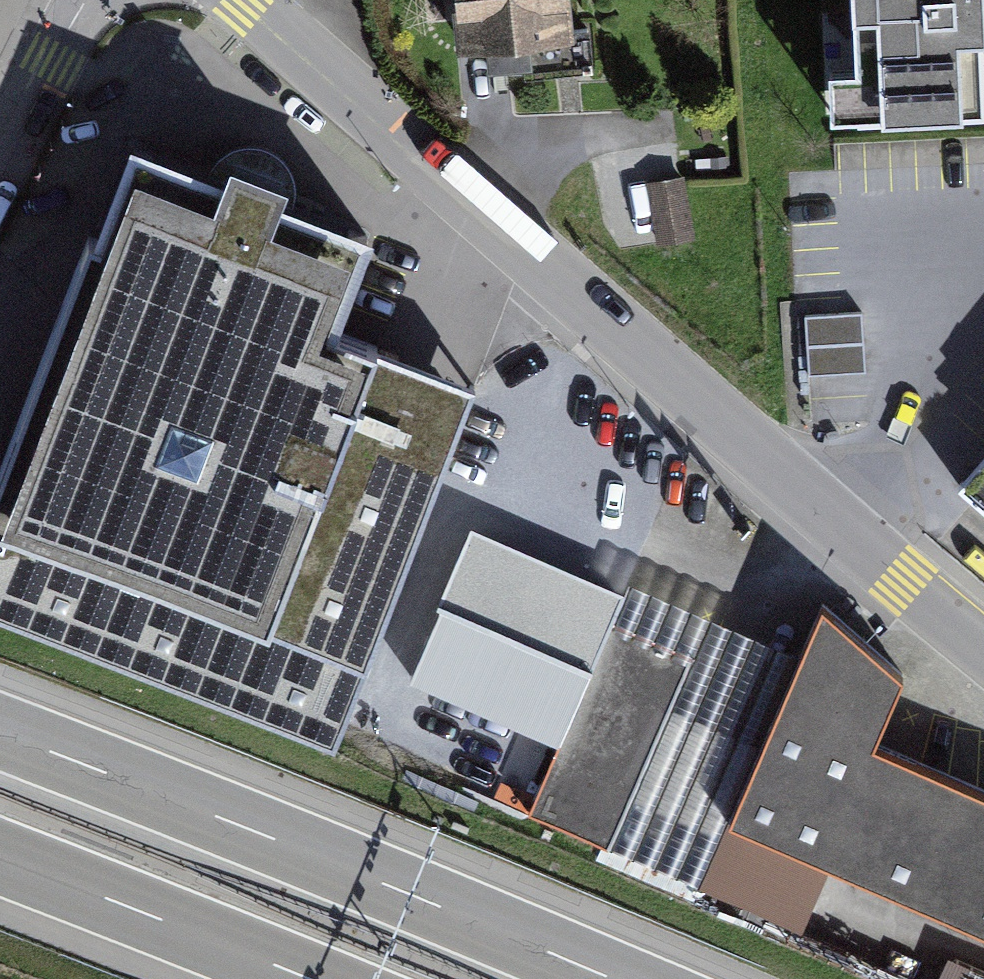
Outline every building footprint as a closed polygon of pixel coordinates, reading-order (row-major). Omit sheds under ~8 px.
[(457,51),(498,47),(573,39),(569,0),(451,0),(457,51)] [(857,76),(830,76),(835,132),(983,121),(983,92),(983,74),(981,46),(983,46),(983,0),(852,0),(857,76)] [(131,152),(0,489),(0,623),(333,754),(469,402),(339,352),(380,248),(131,152)] [(664,182),(647,184),(655,243),(691,238),(684,185),(683,179),(664,182)] [(843,316),(806,318),(809,376),(863,373),(862,344),(860,315),(843,316)] [(958,492),(983,515),(983,462),(958,492)] [(472,534),(413,682),(560,746),(607,634),(623,599),(622,598),(472,534)] [(801,662),(629,588),(622,598),(607,634),(687,668),(609,850),(699,888),(801,662)] [(801,935),(826,872),(873,755),(902,680),(822,611),(801,662),(699,888),(801,935)] [(687,668),(607,634),(560,746),(531,816),(609,850),(687,668)] [(826,872),(983,942),(983,803),(873,755),(826,872)]
